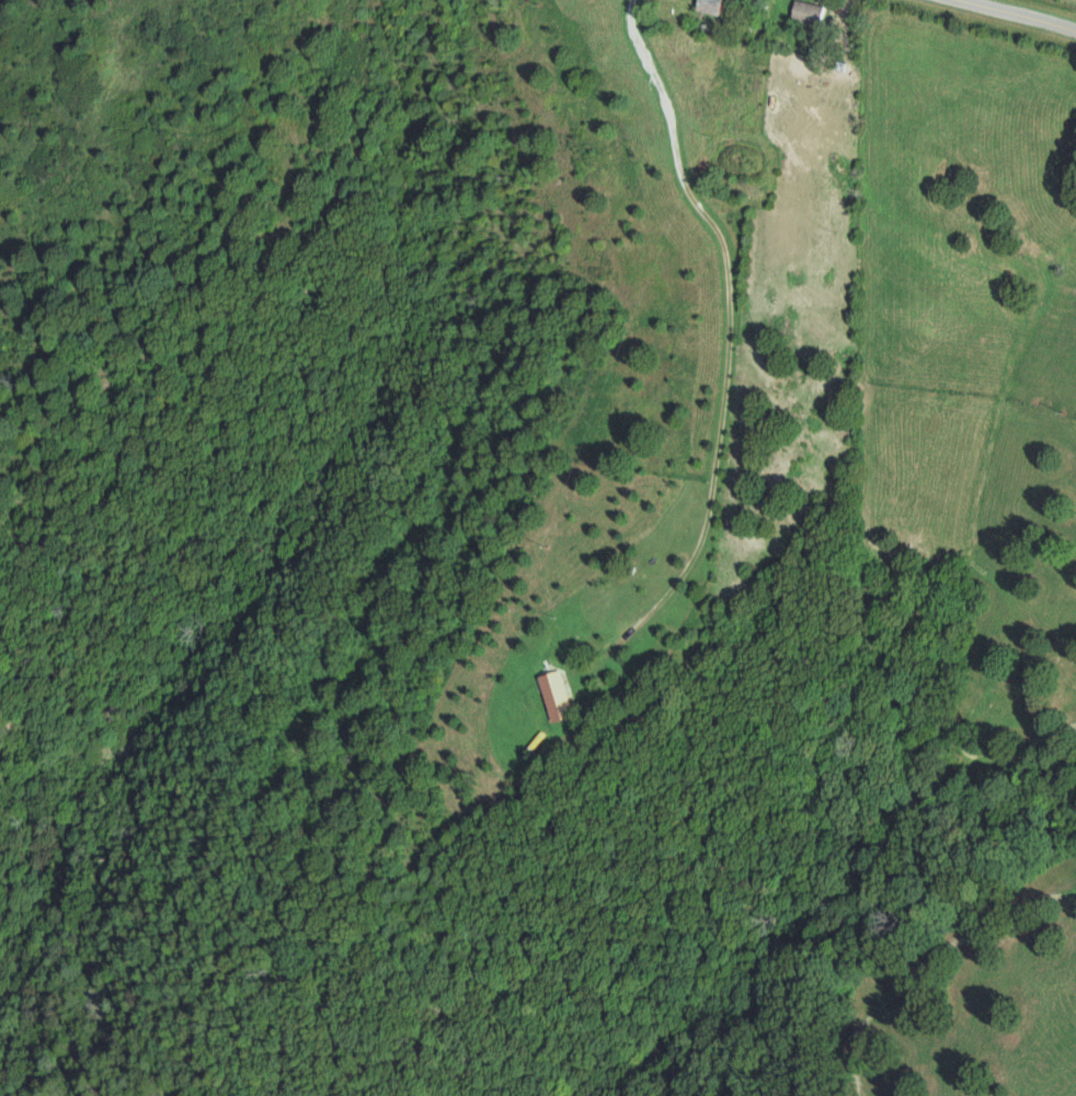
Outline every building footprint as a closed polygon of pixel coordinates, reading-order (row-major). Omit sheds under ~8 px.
[(724,0),(700,0),(697,11),(720,16),(724,0)] [(820,26),(826,8),(798,0),(797,0),(792,18),(820,26)] [(555,722),(577,716),(564,670),(542,676),(555,722)]
